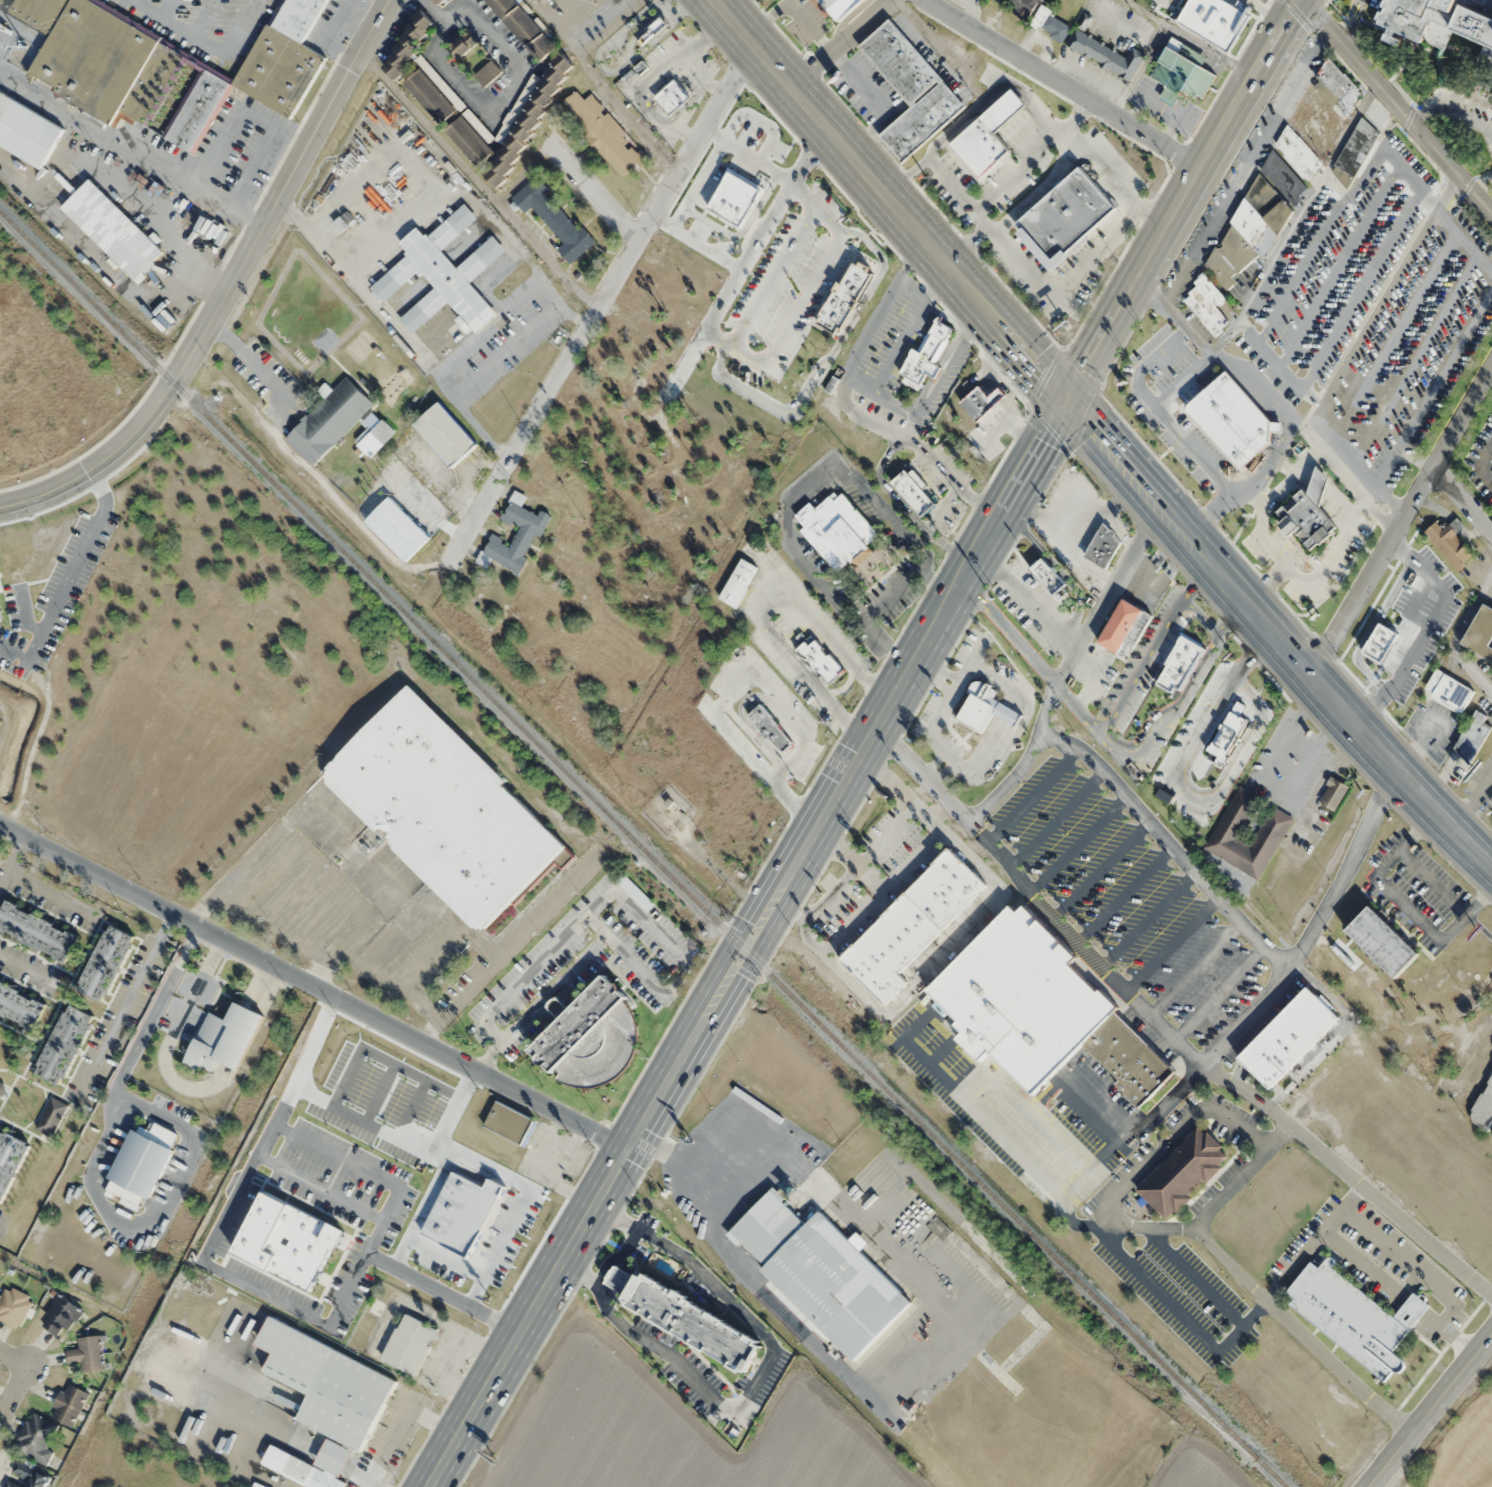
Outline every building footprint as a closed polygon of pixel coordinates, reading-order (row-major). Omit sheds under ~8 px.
[(327,55),(303,41),(328,0),(287,0),(273,24),(268,21),(232,82),(236,85),(291,117),(327,55)] [(558,48),(517,0),(487,0),(541,63),(558,48)] [(832,24),(860,0),(811,0),(832,24)] [(998,0),(1027,19),(1039,0),(998,0)] [(1251,9),(1255,0),(1220,0),(1202,40),(1221,49),(1241,4),(1251,9)] [(1382,8),(1386,0),(1388,0),(1389,1),(1390,0),(1491,0),(1491,64),(1482,60),(1489,44),(1452,27),(1442,49),(1423,40),(1421,44),(1397,33),(1394,38),(1401,41),(1397,48),(1379,39),(1383,32),(1387,34),(1388,31),(1377,25),(1378,22),(1375,20),(1379,11),(1383,13),(1385,9),(1382,8)] [(1060,42),(1072,26),(1042,5),(1031,22),(1060,42)] [(435,19),(417,9),(382,69),(400,79),(435,19)] [(966,106),(890,18),(859,45),(912,106),(879,135),(902,162),(966,106)] [(1066,44),(1130,81),(1146,54),(1132,46),(1127,56),(1075,27),(1066,44)] [(459,58),(477,42),(467,30),(449,46),(459,58)] [(1207,55),(1171,37),(1151,75),(1167,84),(1161,96),(1175,103),(1182,89),(1203,99),(1216,73),(1202,65),(1207,55)] [(573,64),(561,51),(553,58),(542,77),(536,83),(498,153),(462,114),(445,130),(479,167),(483,173),(494,185),(498,187),(506,179),(516,159),(517,159),(529,137),(531,135),(541,115),(543,114),(550,102),(551,101),(562,81),(565,78),(573,64)] [(1363,92),(1345,73),(1333,60),(1327,56),(1302,97),(1287,123),(1292,126),(1318,153),(1321,155),(1326,151),(1338,131),(1340,129),(1344,123),(1340,119),(1355,106),(1363,92)] [(502,71),(491,59),(474,75),(485,86),(502,71)] [(195,154),(236,85),(232,82),(202,64),(161,133),(195,154)] [(458,108),(422,66),(404,81),(440,123),(458,108)] [(655,97),(675,79),(692,98),(672,116),(655,97)] [(0,89),(0,145),(42,167),(65,125),(0,89)] [(998,133),(1029,105),(1015,89),(953,145),(961,154),(958,157),(981,183),(1016,152),(998,133)] [(592,92),(583,99),(576,90),(560,104),(623,178),(647,156),(641,149),(635,154),(621,138),(626,133),(592,92)] [(1379,127),(1356,118),(1336,168),(1359,177),(1379,127)] [(1323,166),(1292,126),(1273,140),(1304,180),(1323,166)] [(673,247),(703,262),(726,216),(732,219),(743,199),(760,208),(764,200),(748,192),(757,174),(709,150),(693,181),(703,187),(673,247)] [(1205,266),(1224,285),(1228,288),(1231,285),(1237,275),(1259,254),(1264,257),(1274,239),(1290,224),(1298,210),(1306,203),(1307,200),(1315,192),(1309,186),(1307,185),(1274,151),(1268,156),(1260,172),(1255,176),(1205,266)] [(1017,223),(1083,164),(1121,206),(1070,251),(1074,256),(1057,271),(1023,233),(1025,232),(1017,223)] [(563,243),(557,249),(570,263),(594,243),(536,176),(512,197),(526,213),(532,207),(563,243)] [(164,253),(90,178),(61,206),(135,282),(164,253)] [(428,234),(442,249),(478,217),(465,202),(428,234)] [(997,233),(1001,229),(990,216),(986,220),(997,233)] [(496,312),(469,281),(456,266),(442,249),(428,234),(427,231),(423,234),(416,226),(400,239),(409,249),(406,251),(408,253),(420,268),(436,285),(449,301),(460,313),(455,317),(467,330),(472,326),(476,330),(496,312)] [(469,281),(506,248),(493,233),(456,266),(469,281)] [(384,299),(420,268),(408,253),(371,285),(384,299)] [(836,278),(816,312),(819,314),(816,319),(833,329),(836,324),(840,327),(857,299),(854,297),(869,271),(866,269),(868,265),(860,260),(857,264),(852,261),(841,280),(836,278)] [(1230,320),(1216,306),(1226,297),(1205,276),(1181,299),(1215,334),(1230,320)] [(414,332),(449,301),(436,285),(400,316),(414,332)] [(813,319),(788,320),(789,340),(829,338),(828,316),(835,315),(835,303),(812,304),(813,319)] [(902,381),(905,377),(899,373),(914,348),(918,350),(930,330),(932,330),(939,318),(957,328),(937,363),(944,368),(938,379),(928,374),(919,391),(902,381)] [(808,381),(785,368),(778,382),(813,401),(830,371),(818,364),(808,381)] [(1241,471),(1272,442),(1273,432),(1283,433),(1284,424),(1273,423),(1229,371),(1190,404),(1187,408),(1187,413),(1241,471)] [(333,389),(346,375),(374,403),(313,466),(284,438),(299,423),(297,422),(306,413),(307,415),(324,398),(316,390),(325,381),(333,389)] [(962,403),(982,386),(992,398),(1003,388),(1010,396),(979,424),(962,403)] [(455,466),(481,443),(442,400),(416,423),(455,466)] [(351,437),(370,457),(396,432),(383,418),(369,432),(364,426),(351,437)] [(893,483),(908,469),(911,473),(915,469),(930,486),(926,490),(939,504),(923,517),(913,506),(911,507),(899,494),(901,493),(893,483)] [(1312,497),(1319,491),(1315,486),(1325,477),(1321,472),(1311,481),(1315,486),(1307,492),(1304,488),(1278,510),(1310,549),(1337,526),(1312,497)] [(839,489),(816,509),(809,501),(791,517),(838,572),(880,537),(839,489)] [(408,561),(432,537),(390,494),(366,518),(408,561)] [(481,554),(517,572),(536,535),(540,537),(552,515),(540,509),(537,514),(512,501),(503,517),(519,526),(510,544),(491,534),(481,554)] [(1458,571),(1471,555),(1450,522),(1443,527),(1436,520),(1430,524),(1424,532),(1431,543),(1426,546),(1399,577),(1408,591),(1415,596),(1422,591),(1428,584),(1432,581),(1440,588),(1446,598),(1458,608),(1473,591),(1467,581),(1462,577),(1458,571)] [(1106,524),(1122,544),(1108,569),(1087,557),(1106,524)] [(758,566),(740,557),(719,598),(737,607),(758,566)] [(1040,565),(1048,574),(1053,569),(1068,585),(1064,588),(1069,593),(1060,601),(1039,579),(1042,577),(1035,570),(1040,565)] [(1101,642),(1127,600),(1154,616),(1134,649),(1128,645),(1121,655),(1101,642)] [(1461,644),(1491,661),(1491,608),(1483,604),(1461,644)] [(1158,683),(1185,637),(1207,650),(1181,694),(1175,690),(1174,693),(1158,683)] [(796,650),(807,640),(811,645),(818,639),(826,649),(824,650),(830,656),(833,654),(848,671),(832,685),(824,675),(821,678),(814,671),(813,672),(807,664),(808,663),(804,659),(803,660),(799,656),(801,655),(796,650)] [(1375,667),(1383,676),(1393,667),(1404,679),(1416,667),(1396,646),(1375,667)] [(1462,713),(1475,690),(1436,668),(1430,678),(1439,683),(1432,695),(1462,713)] [(1015,727),(1022,714),(994,697),(998,691),(975,677),(967,692),(971,694),(948,733),(969,746),(979,730),(985,734),(996,716),(1015,727)] [(320,774),(480,930),(565,844),(502,782),(505,779),(408,684),(320,774)] [(748,715),(781,753),(784,750),(787,753),(795,746),(793,744),(795,743),(781,727),(782,726),(762,702),(748,715)] [(1227,703),(1196,754),(1207,761),(1204,766),(1211,770),(1212,767),(1214,767),(1218,760),(1216,759),(1237,725),(1230,721),(1237,709),(1227,703)] [(1488,716),(1476,709),(1452,750),(1472,762),(1491,728),(1491,727),(1484,723),(1488,716)] [(1317,799),(1333,810),(1349,787),(1333,776),(1317,799)] [(1261,879),(1293,817),(1271,805),(1250,846),(1238,840),(1260,798),(1237,786),(1204,850),(1261,879)] [(952,847),(843,957),(889,1004),(911,981),(901,971),(988,883),(952,847)] [(4,902),(0,911),(0,934),(66,963),(79,935),(4,902)] [(927,990),(966,1029),(958,1038),(981,1061),(991,1051),(1033,1094),(1081,1046),(1141,1106),(1177,1070),(1071,964),(1078,957),(1026,904),(1018,912),(1012,905),(927,990)] [(1396,978),(1420,953),(1371,905),(1347,931),(1396,978)] [(133,934),(107,925),(95,957),(121,966),(133,934)] [(117,974),(92,959),(75,988),(101,1003),(117,974)] [(551,1070),(626,996),(601,972),(567,1006),(555,995),(546,1004),(557,1015),(527,1046),(551,1070)] [(33,1030),(45,1005),(0,982),(0,1013),(33,1030)] [(1309,987),(1238,1057),(1270,1089),(1340,1019),(1309,987)] [(263,1013),(235,1002),(228,1019),(207,1011),(185,1063),(213,1074),(219,1061),(240,1070),(263,1013)] [(94,1017),(69,1004),(52,1038),(77,1051),(94,1017)] [(75,1055),(52,1041),(34,1071),(57,1085),(75,1055)] [(1490,1132),(1491,1128),(1491,1076),(1468,1120),(1490,1132)] [(53,1138),(69,1104),(51,1096),(35,1130),(53,1138)] [(537,1122),(497,1100),(483,1125),(524,1147),(537,1122)] [(1169,1221),(1231,1156),(1198,1125),(1136,1190),(1169,1221)] [(28,1145),(0,1133),(0,1134),(0,1203),(2,1203),(28,1145)] [(421,1234),(454,1172),(485,1188),(489,1180),(506,1189),(469,1259),(421,1234)] [(771,1188),(729,1231),(763,1265),(758,1269),(853,1361),(912,1300),(815,1206),(803,1219),(771,1188)] [(234,1253),(265,1191),(331,1225),(332,1222),(348,1230),(337,1252),(334,1250),(312,1293),(234,1253)] [(1395,1316),(1333,1267),(1337,1262),(1328,1255),(1319,1267),(1311,1261),(1287,1292),(1295,1299),(1290,1305),(1388,1383),(1404,1361),(1393,1353),(1430,1306),(1413,1292),(1395,1316)] [(617,1267),(638,1280),(641,1276),(644,1278),(646,1274),(677,1292),(678,1289),(691,1297),(690,1300),(762,1342),(760,1345),(763,1347),(748,1374),(744,1372),(743,1374),(627,1306),(629,1303),(625,1300),(628,1297),(607,1285),(617,1267)] [(18,1329),(33,1299),(7,1285),(0,1298),(0,1319),(18,1329)] [(42,1323),(57,1339),(82,1315),(61,1294),(42,1312),(48,1318),(42,1323)] [(438,1329),(403,1313),(382,1361),(417,1376),(438,1329)] [(397,1378),(268,1318),(256,1345),(273,1353),(264,1373),(307,1393),(295,1420),(363,1452),(397,1378)] [(101,1336),(77,1338),(78,1349),(66,1350),(67,1364),(80,1363),(81,1373),(104,1371),(101,1336)] [(51,1418),(74,1428),(88,1392),(64,1383),(51,1418)] [(58,1426),(32,1412),(12,1447),(46,1466),(53,1453),(46,1449),(58,1426)] [(345,1482),(340,1480),(353,1451),(327,1439),(315,1466),(291,1456),(282,1476),(307,1486),(343,1486),(345,1482)] [(50,1477),(16,1460),(7,1478),(8,1478),(3,1486),(45,1486),(50,1477)]
